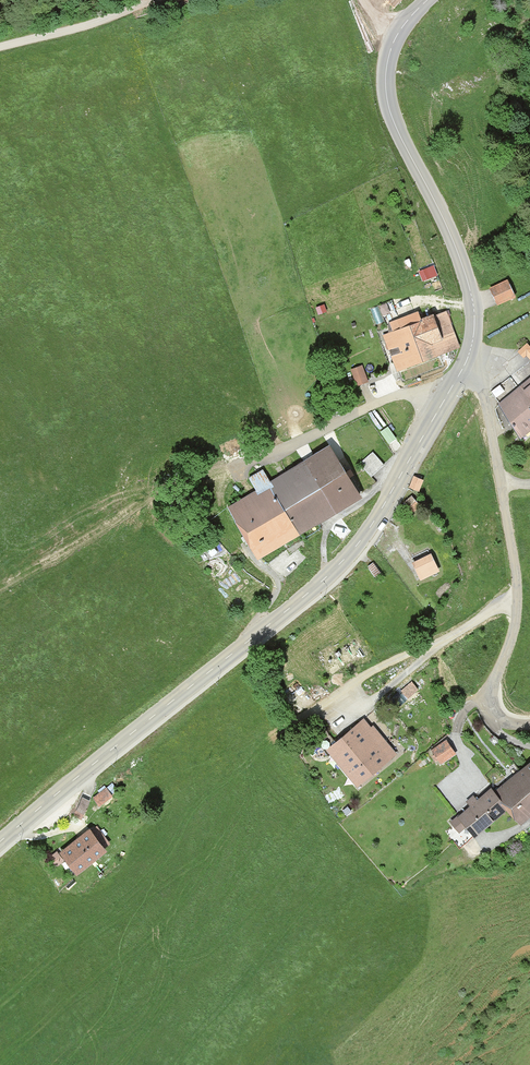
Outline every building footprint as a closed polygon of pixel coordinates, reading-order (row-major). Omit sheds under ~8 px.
[(435,262),(419,268),(424,279),(439,273),(435,262)] [(490,287),(496,302),(513,295),(506,280),(490,287)] [(379,337),(393,371),(454,346),(440,312),(379,337)] [(527,340),(519,348),(529,359),(529,343),(527,340)] [(352,367),(358,383),(371,378),(364,362),(352,367)] [(522,433),(529,427),(529,382),(500,407),(522,433)] [(330,449),(231,506),(257,550),(355,493),(330,449)] [(419,578),(441,569),(433,550),(411,559),(419,578)] [(405,695),(419,689),(416,681),(402,687),(405,695)] [(363,723),(331,748),(357,781),(389,756),(363,723)] [(445,736),(432,746),(442,760),(455,751),(445,736)] [(455,818),(469,835),(507,804),(520,819),(529,810),(529,756),(455,818)] [(107,784),(94,795),(101,804),(114,792),(107,784)] [(87,826),(63,846),(80,867),(104,847),(87,826)]
